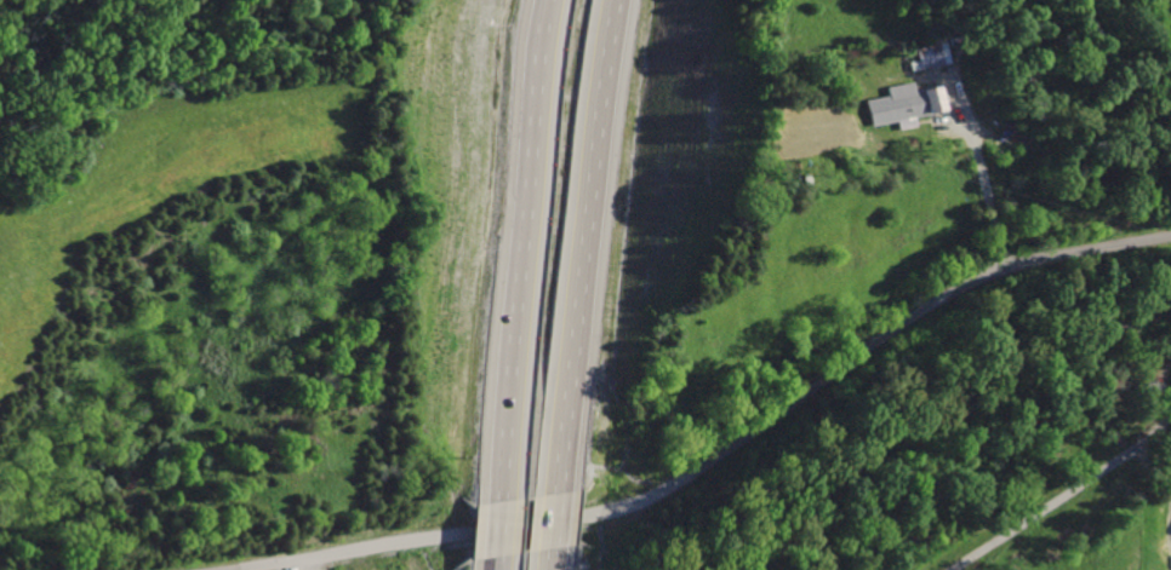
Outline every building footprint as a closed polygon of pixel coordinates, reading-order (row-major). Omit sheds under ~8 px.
[(860,101),(865,125),(938,112),(933,87),(910,91),(908,82),(882,87),(883,97),(860,101)]
